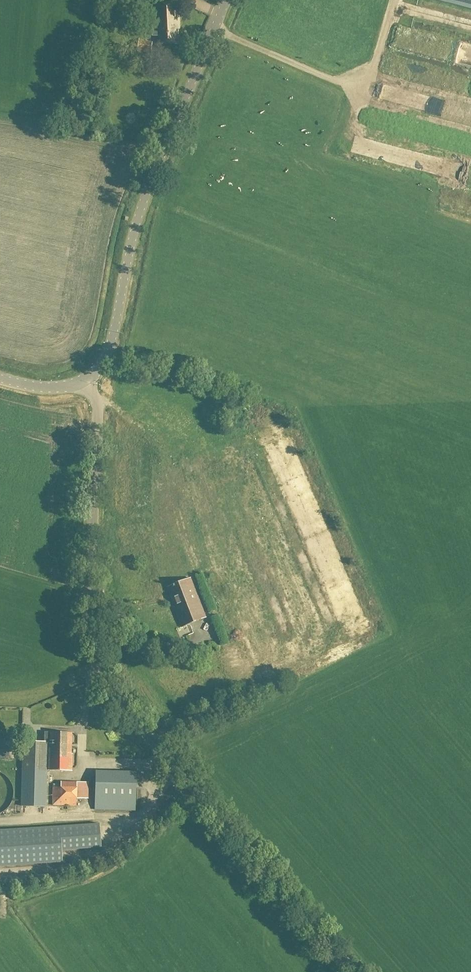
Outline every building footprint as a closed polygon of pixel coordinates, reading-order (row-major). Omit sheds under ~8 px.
[(470,9),(470,0),(437,0),(470,9)] [(177,30),(179,30),(178,3),(156,4),(157,23),(152,23),(153,37),(159,37),(159,44),(178,43),(177,30)] [(151,51),(152,43),(138,42),(138,50),(151,51)] [(205,400),(203,405),(215,408),(217,403),(219,404),(222,396),(206,391),(204,400),(205,400)] [(182,628),(206,618),(191,579),(168,588),(175,608),(174,608),(182,628)] [(12,742),(12,733),(0,733),(0,742),(12,742)] [(44,733),(44,743),(44,754),(71,755),(71,734),(44,733)] [(15,742),(12,742),(0,742),(0,753),(15,753),(15,742)] [(71,772),(72,755),(71,755),(44,754),(44,743),(22,742),(21,806),(45,807),(46,771),(71,772)] [(135,811),(135,773),(95,771),(94,810),(135,811)] [(88,800),(88,788),(82,788),(82,783),(60,783),(60,787),(52,787),(52,806),(75,807),(76,800),(88,800)] [(99,824),(0,831),(0,867),(63,863),(62,851),(102,848),(99,824)]
